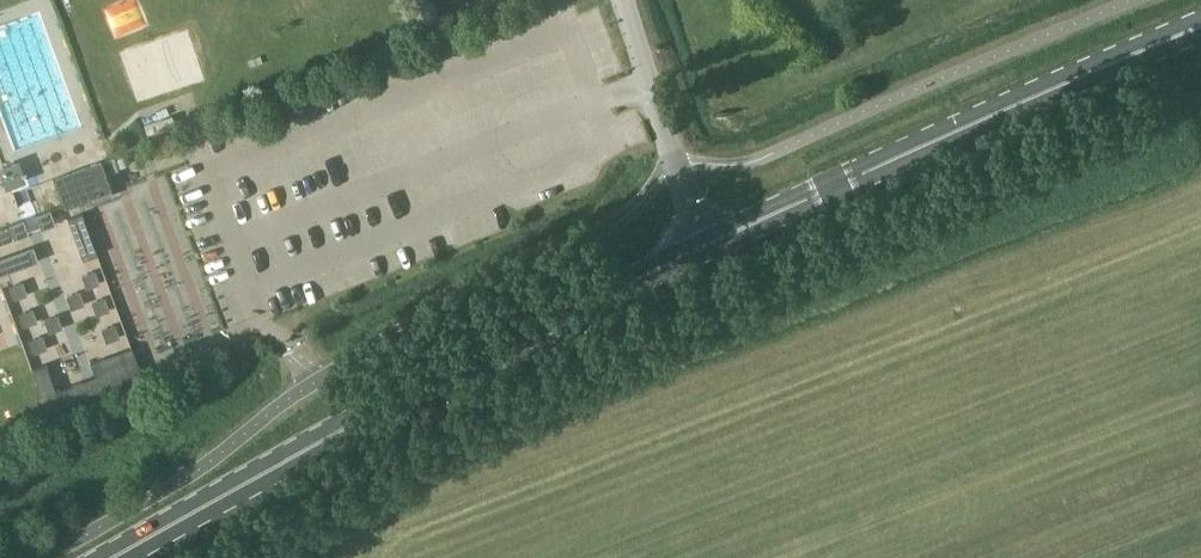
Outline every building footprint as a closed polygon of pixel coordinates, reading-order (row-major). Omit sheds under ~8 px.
[(26,180),(19,159),(0,167),(0,171),(6,187),(26,180)] [(63,205),(111,188),(101,160),(53,177),(63,205)] [(82,259),(97,254),(97,253),(82,213),(67,218),(82,259)] [(0,230),(0,243),(28,233),(23,219),(9,224),(10,226),(0,230)] [(39,260),(34,245),(0,258),(0,274),(39,260)] [(96,270),(82,274),(87,287),(100,283),(96,270)] [(23,281),(9,286),(10,286),(14,299),(27,294),(23,281)] [(80,290),(67,295),(71,308),(84,303),(80,290)] [(105,297),(92,301),(97,314),(110,310),(105,298),(105,297)] [(33,308),(20,313),(24,326),(37,322),(37,321),(33,308)] [(58,314),(45,319),(49,332),(62,327),(58,314)] [(114,324),(102,328),(107,341),(119,337),(120,337),(115,324),(114,324)] [(42,335),(30,340),(34,353),(46,349),(48,348),(43,335),(42,335)] [(91,363),(95,376),(137,362),(132,348),(91,363)] [(137,362),(95,376),(100,390),(142,376),(137,362)] [(100,390),(95,376),(56,390),(46,363),(31,369),(46,410),(100,390)]
